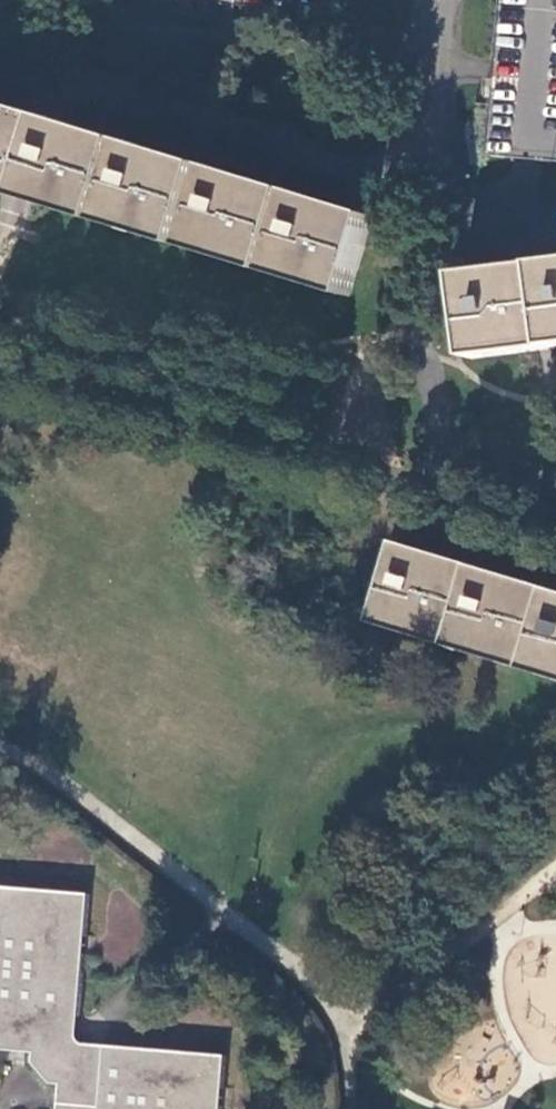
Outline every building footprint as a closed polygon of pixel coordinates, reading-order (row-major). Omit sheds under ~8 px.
[(555,157),(555,0),(498,0),(487,150),(555,157)] [(0,101),(0,188),(19,193),(36,199),(61,120),(0,101)] [(116,222),(141,144),(61,120),(36,199),(116,222)] [(141,144),(116,222),(196,247),(221,169),(141,144)] [(274,272),(299,193),(221,169),(196,247),(274,272)] [(374,215),(299,193),(274,272),(350,294),(374,215)] [(555,348),(555,262),(539,264),(547,349),(555,348)] [(547,349),(539,264),(462,273),(472,358),(547,349)] [(454,647),(477,567),(397,543),(374,623),(454,647)] [(555,605),(555,591),(477,567),(454,647),(537,672),(555,605)] [(537,672),(555,677),(555,605),(537,672)] [(228,1056),(90,1046),(83,1044),(79,1039),(90,893),(0,886),(0,1052),(36,1055),(33,1066),(50,1087),(63,1095),(62,1108),(224,1108),(228,1056)]
